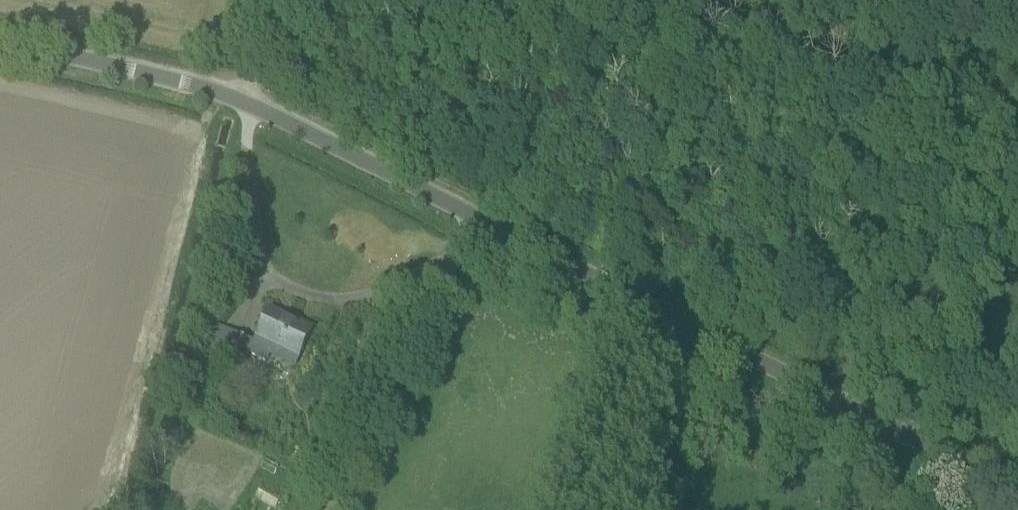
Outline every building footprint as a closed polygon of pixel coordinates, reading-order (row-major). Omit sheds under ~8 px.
[(255,345),(234,334),(222,358),(236,365),(243,350),(262,359),(269,345),(298,358),(311,330),(272,311),(255,345)]
